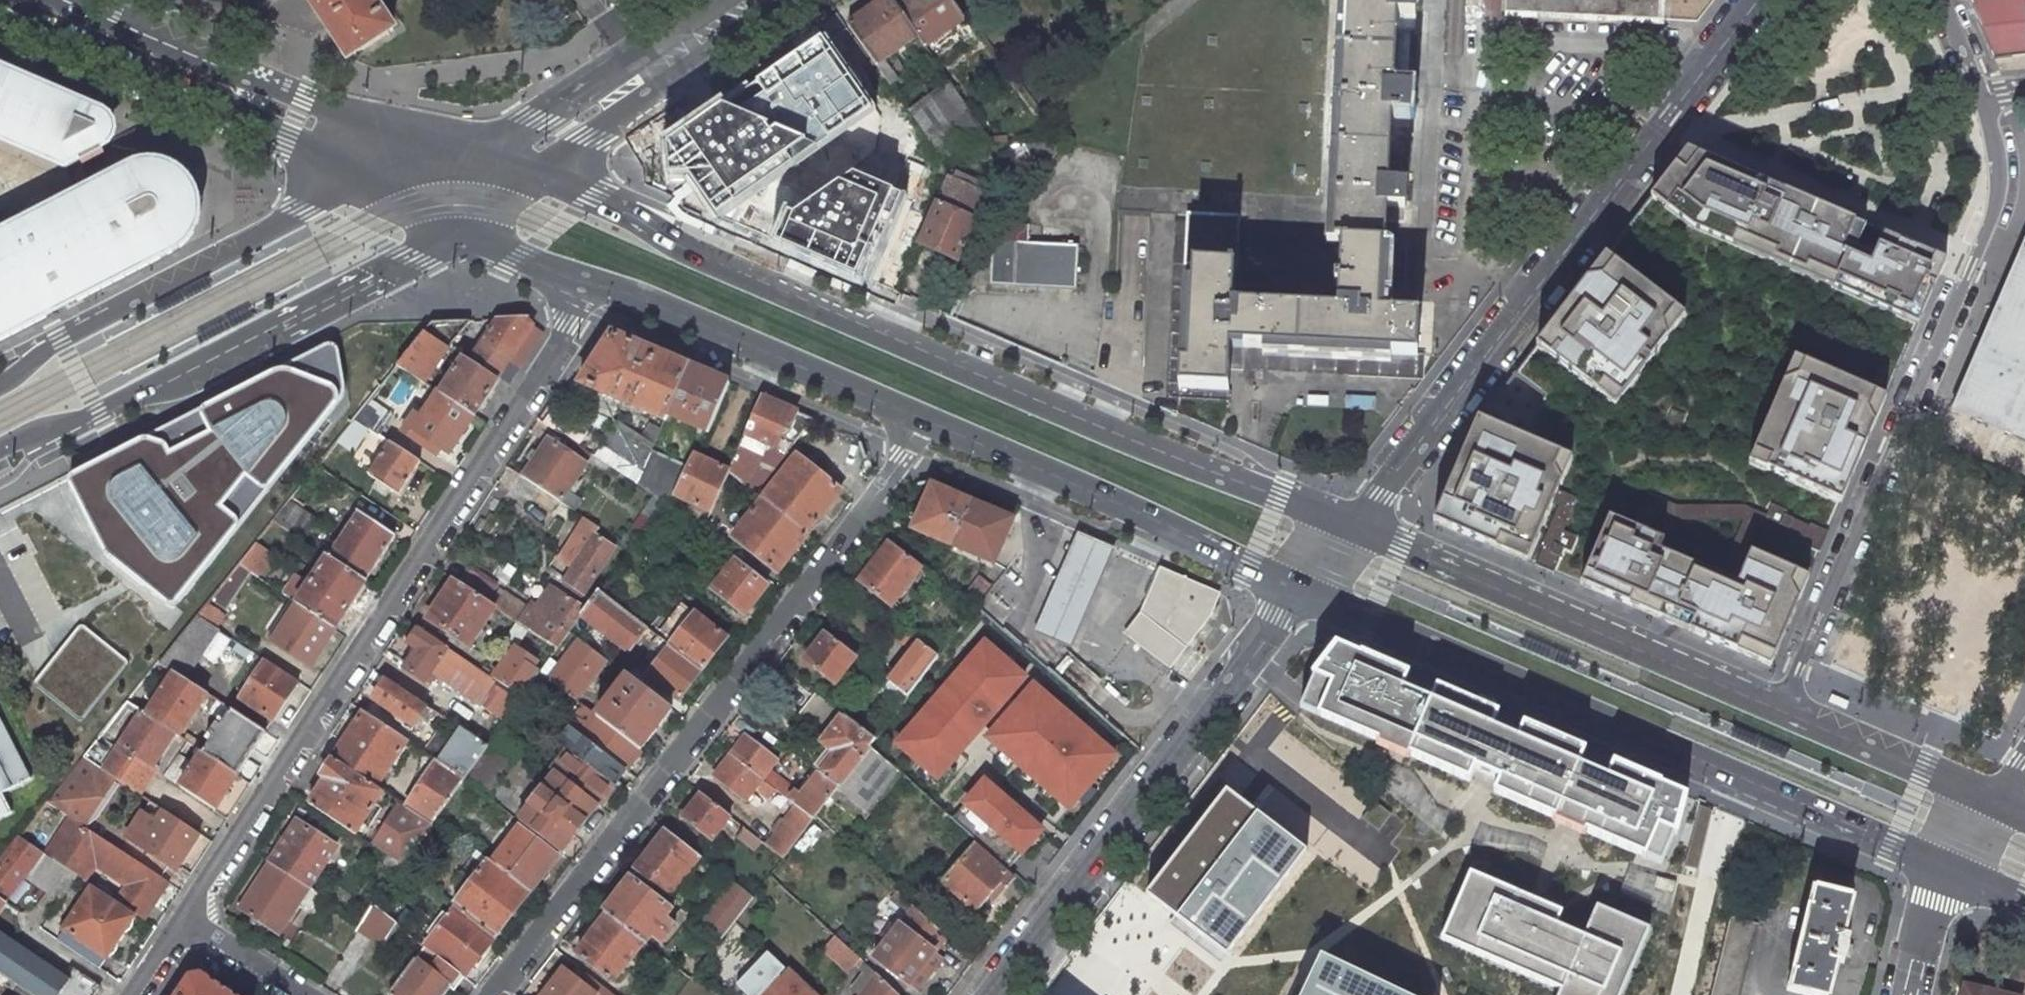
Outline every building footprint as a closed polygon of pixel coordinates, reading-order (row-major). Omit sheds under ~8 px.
[(349,58),(354,55),(394,29),(374,0),(312,0),(349,58)] [(849,24),(870,55),(890,85),(898,79),(885,60),(919,36),(900,8),(894,0),(883,0),(849,24)] [(900,8),(919,36),(926,45),(966,16),(954,0),(911,0),(900,8)] [(1333,245),(1341,245),(1385,247),(1387,208),(1405,209),(1406,187),(1402,187),(1405,133),(1406,115),(1410,115),(1411,90),(1407,90),(1411,16),(1415,16),(1416,0),(1345,0),(1333,245)] [(1505,11),(1583,15),(1659,19),(1660,0),(1506,0),(1505,11)] [(1997,63),(2016,61),(2024,59),(2024,0),(1970,0),(1971,1),(1997,63)] [(719,216),(873,112),(824,40),(670,144),(719,216)] [(68,173),(81,166),(83,170),(105,159),(103,154),(106,151),(109,148),(110,146),(112,142),(112,135),(111,129),(111,127),(109,124),(107,121),(104,118),(101,115),(93,111),(4,72),(0,74),(0,144),(68,173)] [(954,86),(912,116),(936,150),(951,149),(997,147),(954,86)] [(1478,419),(1436,514),(1526,553),(1592,581),(1773,660),(1808,580),(1836,514),(1844,495),(1862,454),(1886,399),(1920,319),(1948,253),(1690,142),(1654,190),(1622,231),(1478,419)] [(0,236),(0,340),(46,316),(49,307),(79,292),(87,295),(177,249),(187,237),(191,230),(193,226),(195,220),(196,216),(196,210),(196,204),(195,199),(192,192),(189,186),(187,183),(184,179),(183,178),(182,180),(176,176),(170,173),(159,170),(154,169),(154,164),(152,164),(145,164),(141,165),(135,167),(128,170),(93,188),(0,236)] [(940,172),(912,244),(955,260),(982,188),(940,172)] [(904,198),(856,179),(793,218),(784,240),(866,275),(904,198)] [(1230,362),(1231,352),(1236,247),(1237,226),(1238,215),(1187,212),(1187,215),(1184,266),(1186,266),(1181,364),(1180,364),(1179,388),(1227,390),(1228,391),(1230,362)] [(1246,226),(1237,226),(1236,247),(1245,248),(1246,226)] [(1073,291),(1074,241),(1024,240),(1024,231),(988,230),(988,290),(1073,291)] [(2024,240),(1952,407),(2024,439),(2024,240)] [(1233,307),(1231,352),(1244,353),(1411,362),(1411,356),(1418,356),(1420,315),(1386,313),(1387,299),(1397,300),(1400,248),(1385,247),(1341,245),(1340,271),(1302,269),(1300,300),(1338,303),(1338,311),(1233,307)] [(496,320),(469,360),(498,379),(499,377),(510,361),(520,367),(542,333),(539,331),(532,327),(533,325),(527,319),(496,320)] [(433,321),(424,332),(448,347),(471,320),(433,321)] [(424,332),(397,366),(424,383),(448,347),(424,332)] [(609,337),(579,383),(664,420),(667,415),(689,366),(616,335),(613,335),(612,335),(609,337)] [(326,342),(61,474),(98,546),(173,606),(339,399),(343,392),(343,385),(335,346),(334,344),(333,343),(330,342),(326,342)] [(1243,363),(1244,353),(1231,352),(1230,362),(1243,363)] [(464,357),(440,393),(474,415),(498,379),(469,360),(464,357)] [(729,383),(689,366),(667,415),(708,432),(729,383)] [(437,392),(412,431),(448,455),(474,415),(440,393),(437,392)] [(813,419),(760,396),(728,470),(741,480),(759,440),(788,452),(813,419)] [(370,399),(354,419),(377,434),(379,436),(393,415),(370,399)] [(348,427),(336,441),(354,452),(362,457),(377,434),(354,419),(348,427)] [(603,444),(596,456),(637,483),(650,453),(653,445),(617,422),(603,444)] [(548,439),(523,477),(560,501),(568,490),(586,464),(548,439)] [(336,441),(324,457),(343,469),(354,452),(336,441)] [(389,442),(368,475),(399,494),(419,462),(389,442)] [(688,470),(650,453),(637,483),(664,501),(672,506),(677,495),(688,470)] [(728,470),(695,455),(688,470),(677,495),(710,510),(728,470)] [(841,491),(797,455),(763,498),(807,534),(841,491)] [(953,545),(972,502),(932,486),(913,529),(953,545)] [(583,499),(568,490),(560,501),(575,511),(583,499)] [(807,534),(763,498),(734,537),(778,572),(807,534)] [(289,501),(274,520),(303,539),(316,519),(289,501)] [(1013,520),(972,502),(953,545),(994,563),(1013,520)] [(358,511),(328,556),(366,581),(395,535),(358,511)] [(587,519),(574,538),(568,545),(576,550),(568,561),(568,564),(572,567),(564,580),(584,594),(615,547),(596,535),(601,528),(587,519)] [(1094,598),(1115,549),(1078,533),(1057,583),(1035,633),(1072,649),(1094,598)] [(922,566),(890,542),(889,543),(860,581),(892,605),(922,566)] [(255,543),(239,563),(257,576),(273,556),(255,543)] [(297,576),(284,594),(298,604),(334,629),(366,581),(328,556),(311,585),(297,576)] [(767,586),(734,561),(713,590),(745,615),(767,586)] [(239,563),(198,613),(216,626),(257,576),(239,563)] [(478,574),(470,568),(460,583),(469,589),(478,574)] [(1171,666),(1210,615),(1219,593),(1167,571),(1161,568),(1143,613),(1128,633),(1171,666)] [(991,586),(979,576),(963,596),(976,605),(991,586)] [(460,583),(454,579),(438,602),(462,618),(477,595),(469,589),(460,583)] [(540,635),(559,648),(570,632),(582,616),(588,607),(569,595),(553,584),(535,610),(511,592),(509,594),(487,579),(477,595),(499,609),(540,635)] [(646,628),(600,591),(588,607),(582,616),(628,651),(642,634),(646,628)] [(298,604),(273,642),(310,665),(334,629),(298,604)] [(727,637),(695,613),(692,618),(679,607),(660,630),(673,641),(670,645),(702,670),(727,637)] [(198,613),(159,662),(174,672),(184,679),(218,627),(216,626),(198,613)] [(49,668),(36,684),(81,721),(131,661),(86,624),(49,668)] [(439,640),(419,627),(408,643),(416,649),(404,668),(416,675),(439,640)] [(702,670),(670,645),(646,628),(642,634),(664,651),(647,674),(679,699),(702,670)] [(857,657),(826,632),(805,660),(836,684),(857,657)] [(504,637),(486,670),(524,695),(526,693),(540,673),(546,665),(504,637)] [(607,660),(580,639),(549,680),(576,700),(607,660)] [(1685,792),(1335,639),(1312,672),(1297,706),(1377,739),(1661,862),(1672,836),(1685,792)] [(1030,678),(984,640),(899,745),(944,782),(1030,678)] [(938,656),(919,641),(888,681),(908,696),(938,656)] [(266,659),(239,700),(274,721),(299,682),(266,659)] [(162,693),(147,715),(175,733),(179,736),(207,694),(184,679),(174,672),(164,688),(160,686),(157,690),(162,693)] [(671,710),(628,676),(597,716),(640,750),(671,710)] [(428,705),(386,678),(372,698),(415,725),(428,705)] [(1118,752),(1036,683),(988,740),(1069,809),(1118,752)] [(210,742),(203,752),(238,775),(266,732),(218,700),(210,713),(219,719),(205,739),(210,742)] [(876,739),(845,715),(842,719),(820,702),(812,712),(834,729),(824,742),(836,752),(820,773),(838,787),(871,813),(901,774),(870,746),(876,739)] [(407,741),(363,711),(333,758),(377,787),(407,741)] [(97,740),(84,757),(113,776),(141,794),(159,767),(155,764),(175,733),(147,715),(142,712),(118,748),(100,737),(97,740)] [(581,736),(625,769),(640,750),(597,716),(581,736)] [(12,813),(2,793),(31,778),(0,718),(0,819),(12,813)] [(462,727),(439,762),(465,779),(467,776),(489,745),(462,727)] [(523,750),(499,731),(489,745),(467,776),(489,793),(523,750)] [(625,769),(581,736),(569,751),(613,785),(625,769)] [(820,773),(815,769),(797,791),(768,769),(776,759),(745,736),(731,755),(762,778),(790,800),(795,805),(813,819),(816,815),(838,787),(820,773)] [(200,757),(181,787),(215,810),(238,775),(203,752),(198,749),(195,753),(200,757)] [(613,785),(569,751),(554,771),(556,772),(598,805),(613,785)] [(437,760),(428,754),(420,765),(429,772),(407,806),(433,823),(434,821),(465,779),(439,762),(437,760)] [(178,755),(164,775),(176,784),(190,763),(178,755)] [(762,778),(731,755),(715,776),(746,800),(757,785),(758,790),(777,804),(787,804),(790,800),(762,778)] [(84,757),(49,800),(82,823),(113,776),(84,757)] [(377,787),(333,758),(321,776),(325,779),(309,804),(356,834),(384,791),(377,787)] [(598,805),(556,772),(520,820),(561,852),(598,805)] [(1049,830),(985,777),(955,812),(1019,866),(1049,830)] [(1221,787),(1141,893),(1222,956),(1303,850),(1221,787)] [(730,817),(701,794),(683,816),(713,839),(730,817)] [(126,836),(136,843),(176,869),(200,833),(160,807),(151,801),(143,813),(142,812),(126,836)] [(403,865),(433,823),(407,806),(402,802),(373,845),(403,865)] [(813,819),(795,805),(766,845),(772,850),(783,858),(813,819)] [(44,853),(78,875),(86,881),(94,869),(95,868),(97,864),(128,884),(133,887),(130,892),(152,907),(169,882),(168,882),(68,816),(44,853)] [(297,821),(270,863),(308,889),(335,848),(297,821)] [(520,826),(491,864),(529,893),(558,856),(520,826)] [(766,845),(743,828),(737,836),(765,859),(772,850),(766,845)] [(699,856),(667,830),(635,871),(668,897),(699,856)] [(0,861),(0,907),(24,876),(66,900),(78,875),(44,853),(19,836),(0,861)] [(1013,879),(975,846),(944,882),(975,910),(989,895),(994,900),(1013,879)] [(491,864),(487,861),(454,905),(456,906),(496,937),(529,893),(491,864)] [(308,889),(270,863),(240,908),(278,934),(308,889)] [(118,902),(143,919),(144,920),(152,907),(130,892),(133,887),(128,884),(97,864),(95,868),(94,869),(126,890),(118,902)] [(1597,905),(1584,934),(1558,923),(1563,912),(1531,898),(1469,871),(1438,937),(1560,989),(1558,994),(1621,994),(1651,927),(1597,905)] [(630,876),(604,911),(607,914),(644,942),(645,943),(652,935),(661,943),(675,925),(665,917),(672,909),(630,876)] [(753,897),(732,881),(700,922),(722,938),(736,920),(753,897)] [(1787,991),(1806,994),(1829,994),(1833,976),(1837,961),(1844,963),(1850,937),(1843,935),(1853,896),(1813,887),(1787,991)] [(91,889),(64,930),(106,958),(107,956),(108,957),(114,954),(117,949),(117,943),(116,942),(123,932),(124,933),(129,930),(133,925),(133,919),(132,918),(133,917),(91,889)] [(900,893),(894,900),(909,913),(914,906),(900,893)] [(397,925),(373,906),(361,924),(357,930),(382,946),(397,925)] [(496,937),(456,906),(426,947),(464,977),(496,937)] [(946,937),(914,906),(909,913),(874,958),(909,985),(946,937)] [(644,942),(607,914),(577,953),(613,981),(639,949),(644,942)] [(1711,994),(1740,994),(1757,923),(1730,917),(1711,994)] [(64,930),(57,941),(99,968),(106,958),(64,930)] [(860,959),(836,938),(827,948),(850,970),(860,959)] [(30,994),(94,994),(99,987),(75,970),(67,984),(0,940),(0,975),(30,994)] [(645,943),(644,942),(639,949),(685,985),(691,978),(645,943)] [(426,947),(389,994),(390,994),(444,994),(450,987),(454,990),(464,977),(426,947)] [(1317,955),(1298,994),(1401,994),(1317,955)] [(578,966),(575,971),(566,963),(542,994),(614,994),(578,966)] [(877,975),(869,967),(857,982),(866,990),(862,994),(899,994),(877,975)] [(789,972),(767,994),(814,994),(789,972)] [(202,974),(190,977),(178,994),(235,994),(202,974)] [(648,993),(650,994),(668,994),(655,985),(648,993)] [(1965,986),(1962,994),(2005,994),(1965,986)]
